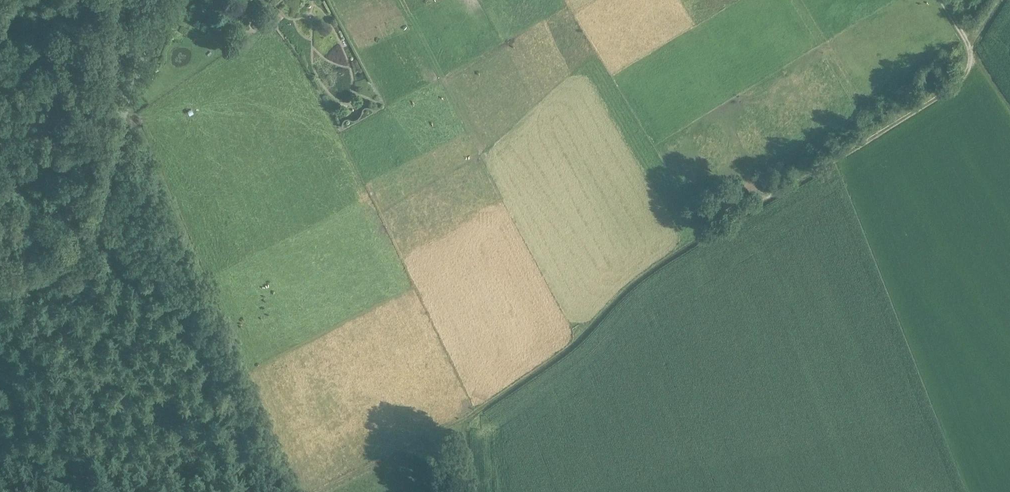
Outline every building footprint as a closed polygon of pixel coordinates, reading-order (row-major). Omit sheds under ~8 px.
[(703,199),(696,202),(701,214),(708,211),(703,199)]
